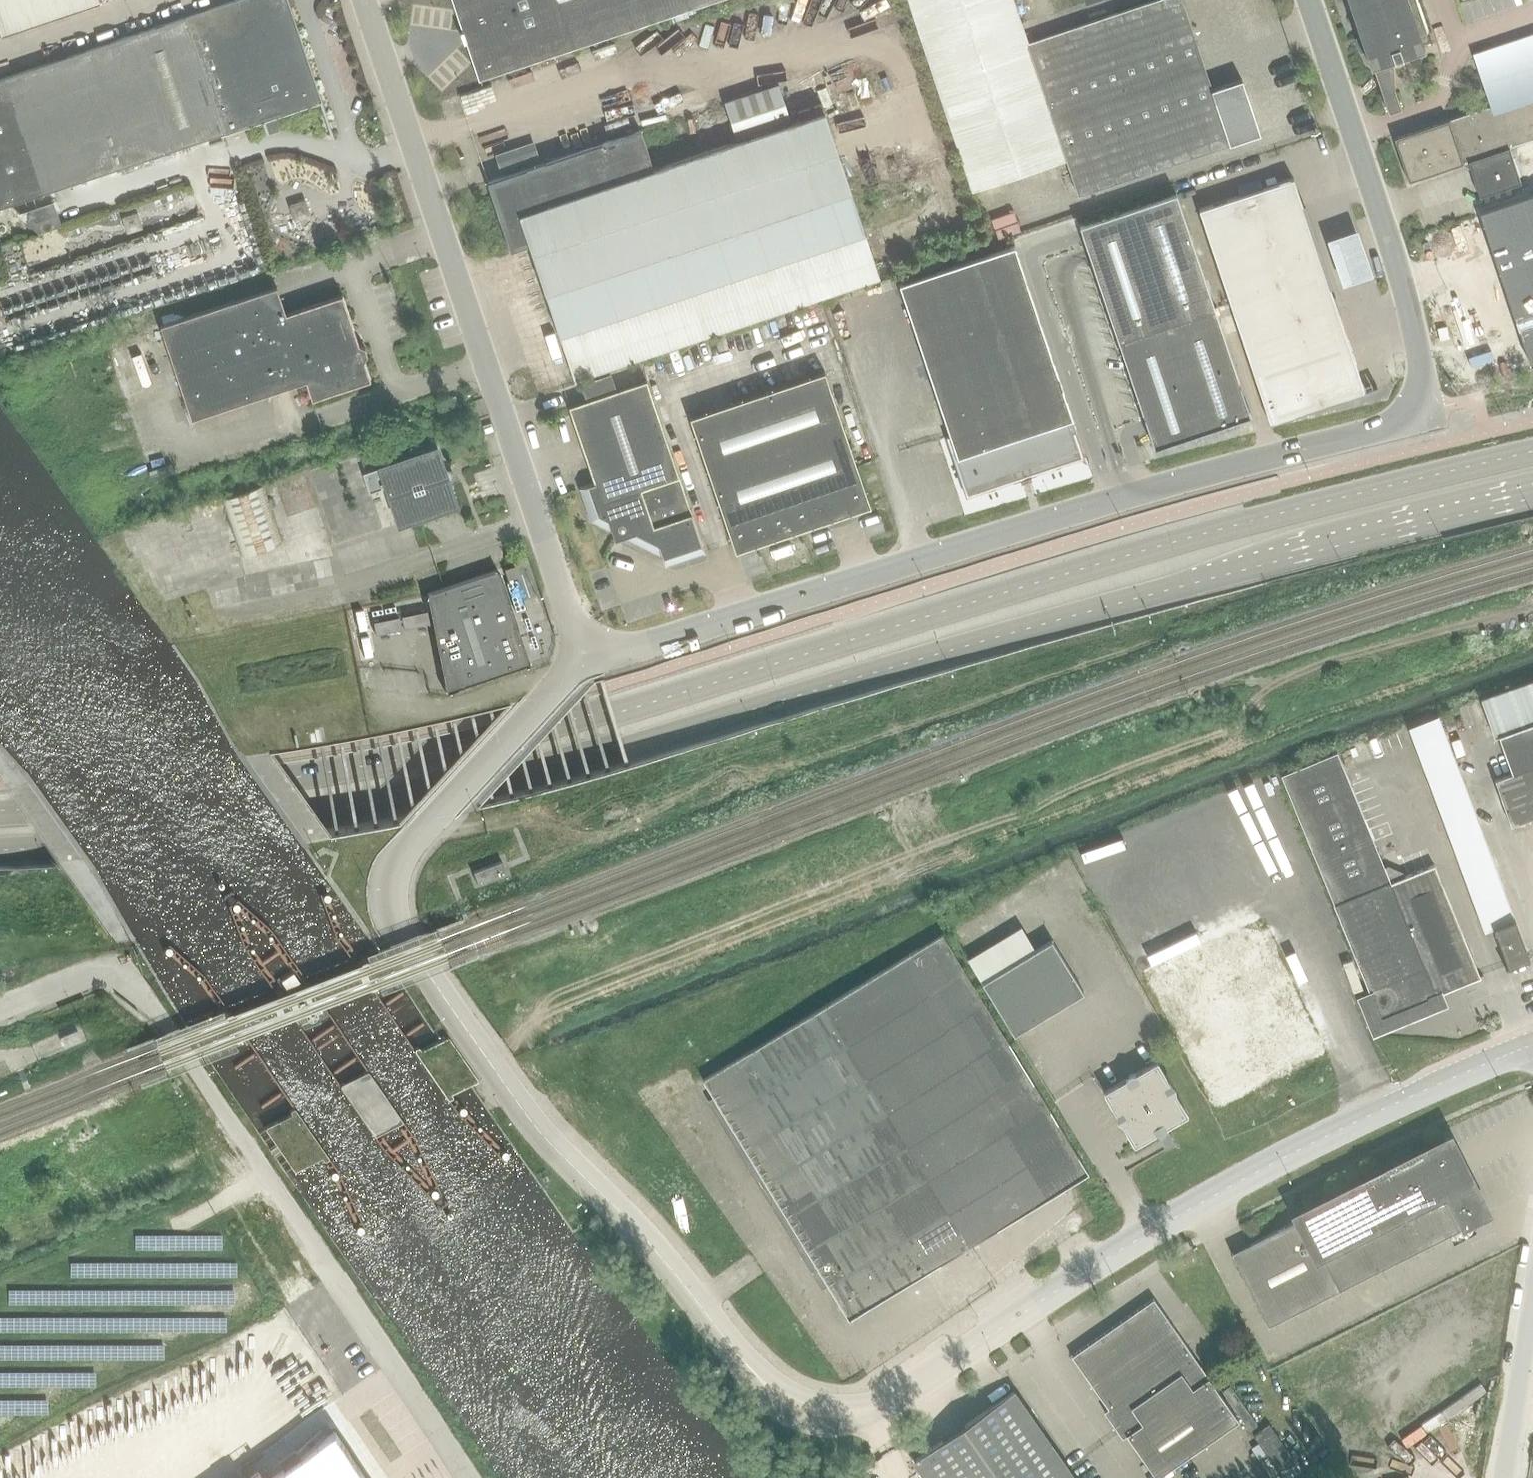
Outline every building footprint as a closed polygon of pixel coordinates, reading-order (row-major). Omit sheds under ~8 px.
[(45,193),(107,172),(182,147),(216,135),(223,133),(253,123),(294,109),(320,100),(311,72),(308,62),(295,24),(291,12),(289,7),(287,0),(238,0),(0,80),(0,208),(45,193)] [(2,36),(101,2),(100,0),(0,0),(0,30),(2,36)] [(713,0),(452,0),(479,79),(713,0)] [(973,189),(1067,158),(1079,194),(1200,153),(1261,133),(1243,79),(1212,89),(1183,0),(1153,0),(1028,42),(1014,0),(909,0),(973,189)] [(1360,37),(1361,39),(1364,49),(1365,51),(1369,64),(1370,66),(1374,64),(1392,58),(1433,45),(1432,43),(1420,47),(1404,0),(1348,0),(1360,37)] [(736,139),(790,121),(778,85),(724,103),(736,139)] [(1388,110),(1389,109),(1400,106),(1393,86),(1381,91),(1388,110)] [(879,280),(837,150),(821,104),(796,112),(799,121),(653,170),(640,131),(487,182),(510,251),(529,245),(574,381),(879,280)] [(1494,104),(1448,120),(1394,138),(1408,181),(1462,163),(1462,165),(1468,163),(1479,196),(1521,182),(1494,104)] [(1270,422),(1311,409),(1364,391),(1292,178),(1199,209),(1270,422)] [(1214,308),(1176,193),(1079,225),(1083,236),(1089,254),(1148,426),(1157,452),(1252,420),(1214,308)] [(1530,363),(1532,363),(1532,193),(1479,211),(1530,363)] [(1361,236),(1331,246),(1346,292),(1376,281),(1361,236)] [(1029,474),(1083,456),(1075,432),(1077,432),(1015,245),(899,284),(950,436),(947,437),(967,495),(1019,477),(1021,484),(1027,482),(1032,480),(1029,474)] [(276,287),(261,292),(161,325),(192,418),(305,380),(312,399),(370,380),(364,360),(367,354),(363,341),(352,344),(349,337),(360,334),(358,327),(352,325),(342,295),(285,314),(276,287)] [(1098,298),(1078,303),(1090,352),(1109,347),(1098,298)] [(736,552),(871,506),(825,371),(690,416),(736,552)] [(645,381),(568,407),(580,440),(582,447),(587,462),(594,483),(578,488),(579,489),(580,489),(591,520),(611,530),(615,540),(625,537),(661,554),(665,566),(705,552),(646,380),(645,381)] [(413,427),(409,417),(404,419),(407,429),(413,427)] [(456,504),(452,492),(437,447),(362,472),(369,492),(387,486),(399,523),(456,504)] [(282,543),(264,485),(222,498),(241,557),(282,543)] [(503,568),(506,578),(517,575),(513,565),(503,568)] [(442,586),(424,592),(443,688),(525,660),(514,628),(512,622),(507,606),(495,569),(459,581),(442,586)] [(425,609),(399,614),(402,626),(428,621),(425,609)] [(397,615),(371,620),(374,632),(400,627),(397,615)] [(1480,699),(1494,738),(1498,736),(1512,773),(1494,779),(1510,824),(1532,817),(1532,680),(1480,699)] [(1450,746),(1439,716),(1408,727),(1420,758),(1450,746)] [(1420,758),(1433,794),(1464,783),(1450,746),(1420,758)] [(1480,977),(1434,865),(1390,883),(1337,751),(1281,774),(1334,904),(1333,904),(1370,994),(1365,996),(1377,1025),(1437,1001),(1435,995),(1480,977)] [(1433,794),(1450,840),(1481,829),(1464,783),(1433,794)] [(1450,840),(1459,864),(1489,852),(1481,829),(1450,840)] [(1459,864),(1468,887),(1498,876),(1489,852),(1459,864)] [(505,871),(500,859),(471,870),(475,882),(505,871)] [(1468,887),(1484,931),(1494,927),(1514,920),(1498,876),(1468,887)] [(1529,959),(1514,920),(1494,927),(1508,966),(1529,959)] [(848,1318),(859,1311),(1088,1172),(942,932),(703,1078),(848,1318)] [(983,982),(982,982),(1014,1035),(1084,992),(1052,940),(1034,950),(983,982)] [(1211,974),(1159,1000),(1213,1107),(1321,1054),(1267,946),(1249,955),(1248,956),(1212,974),(1211,974)] [(296,977),(283,986),(290,996),(305,990),(297,979),(296,977)] [(77,1030),(62,1036),(66,1046),(81,1040),(77,1030)] [(1101,1087),(1133,1141),(1186,1109),(1154,1055),(1101,1087)] [(0,1062),(0,1075),(9,1071),(5,1060),(0,1062)] [(1447,1144),(1371,1182),(1231,1252),(1268,1325),(1484,1216),(1447,1144)] [(1238,1420),(1153,1298),(1071,1356),(1108,1408),(1104,1411),(1122,1438),(1127,1435),(1156,1477),(1238,1420)] [(1012,1391),(914,1460),(926,1477),(1074,1477),(1013,1390),(1012,1391)] [(1253,1433),(1286,1473),(1303,1459),(1270,1419),(1253,1433)]
